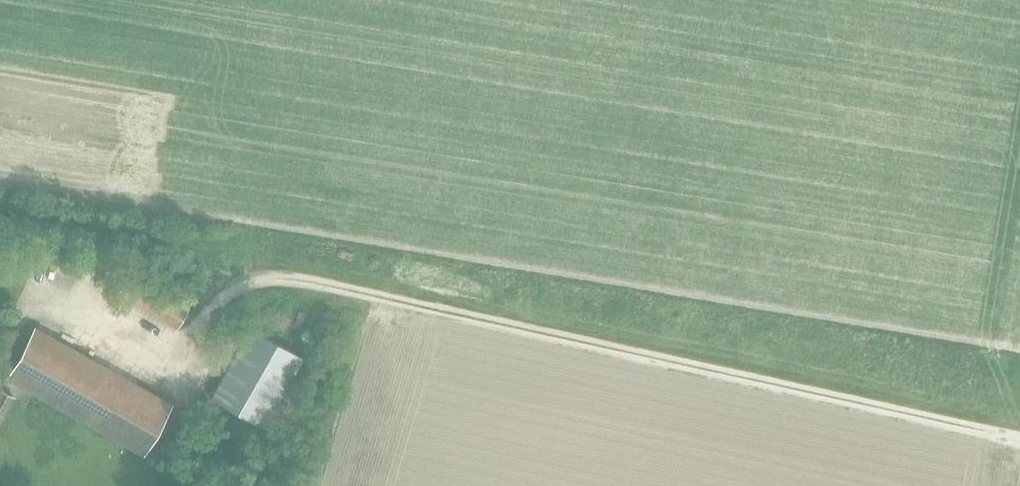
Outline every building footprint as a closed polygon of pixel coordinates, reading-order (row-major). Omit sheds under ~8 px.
[(177,325),(188,305),(130,273),(119,294),(177,325)] [(303,354),(251,326),(212,396),(265,424),(303,354)] [(171,403),(35,328),(9,376),(144,451),(171,403)] [(13,398),(0,390),(0,421),(13,398)]
